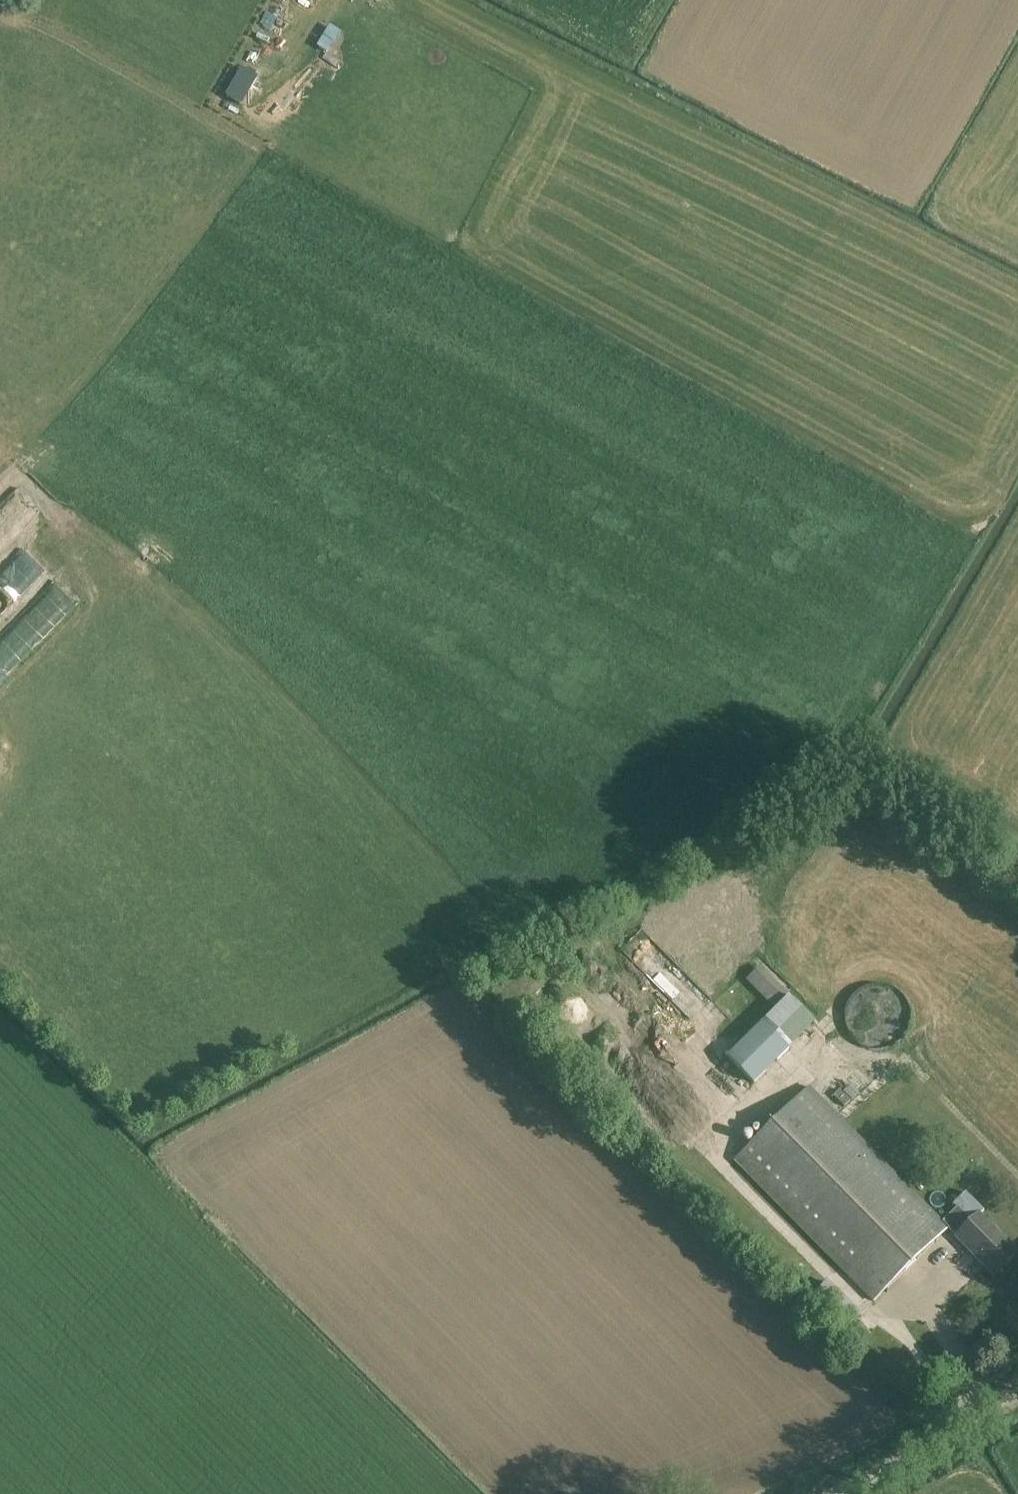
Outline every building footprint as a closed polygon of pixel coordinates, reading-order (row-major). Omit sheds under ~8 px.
[(727,1056),(754,1084),(788,1049),(789,1049),(815,1023),(790,997),(760,966),(746,980),(775,1010),(762,1022),(727,1056)] [(877,1029),(897,1031),(901,995),(881,992),(877,1029)] [(734,1160),(873,1302),(948,1228),(956,1236),(955,1237),(994,1276),(1017,1252),(979,1213),(971,1221),(957,1207),(943,1221),(855,1132),(863,1124),(855,1117),(848,1124),(810,1086),(734,1160)]
